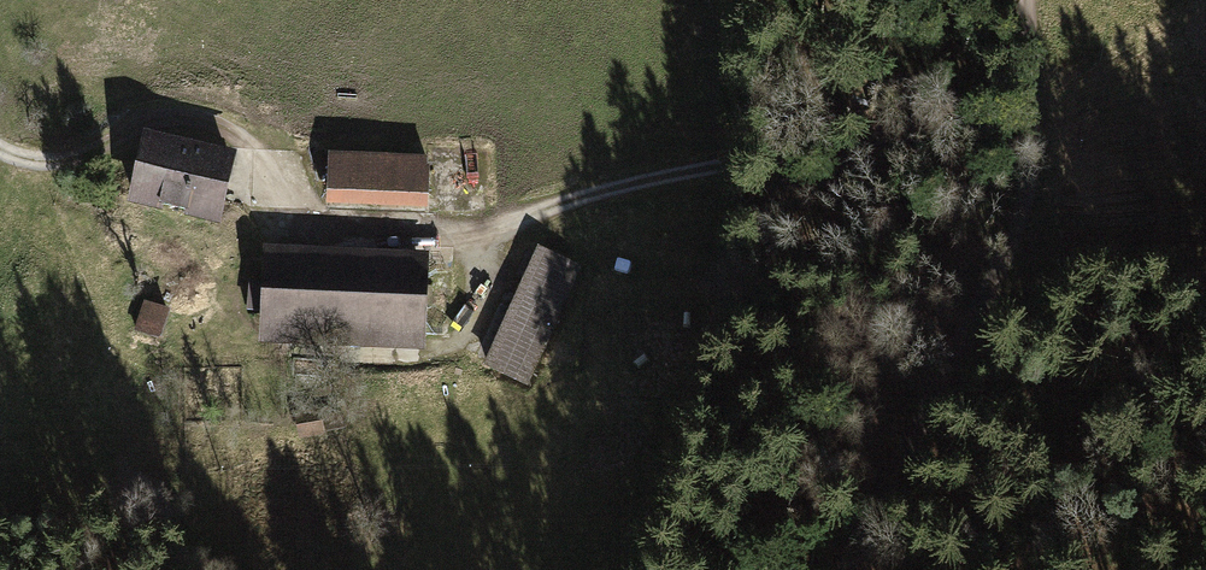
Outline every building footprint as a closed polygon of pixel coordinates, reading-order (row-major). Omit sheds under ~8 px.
[(216,221),(233,150),(141,129),(124,200),(160,208),(162,202),(184,208),(183,213),(216,221)] [(431,160),(330,158),(329,199),(431,201),(431,160)] [(423,347),(428,251),(263,243),(259,340),(423,347)] [(581,265),(539,245),(485,363),(527,382),(581,265)] [(159,339),(169,307),(141,298),(131,330),(159,339)] [(294,414),(297,439),(324,435),(323,431),(321,415),(320,410),(294,414)]
